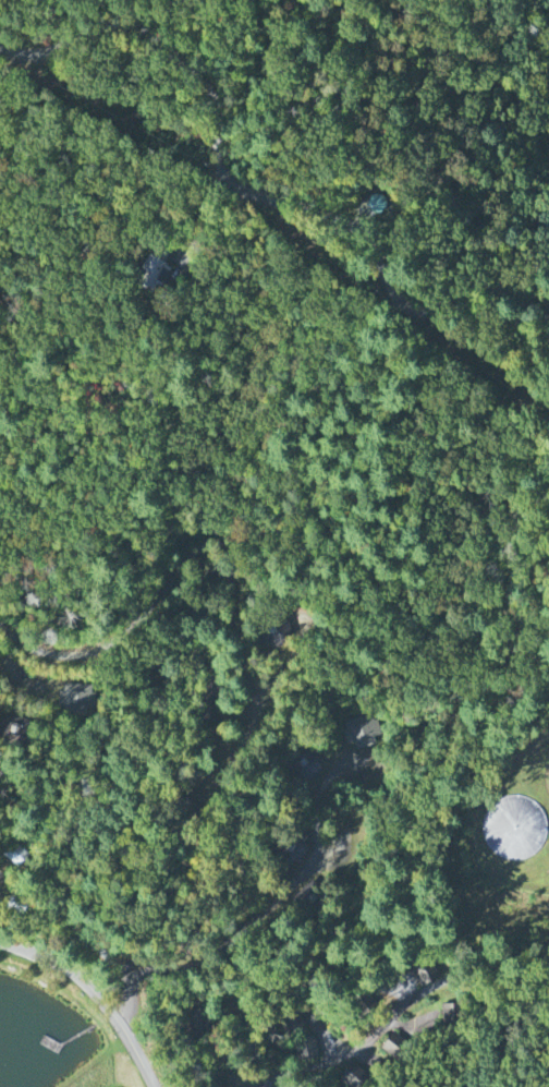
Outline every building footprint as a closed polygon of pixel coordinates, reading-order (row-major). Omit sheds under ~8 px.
[(173,269),(165,265),(174,249),(161,242),(144,271),(154,276),(151,282),(162,288),(173,269)] [(286,640),(292,639),(290,626),(263,630),(266,651),(287,648),(286,640)] [(95,714),(96,687),(62,686),(61,713),(95,714)] [(381,743),(375,716),(343,722),(349,749),(381,743)] [(26,743),(30,721),(9,717),(4,738),(26,743)] [(327,764),(312,748),(290,769),(305,785),(327,764)] [(517,860),(526,858),(534,855),(540,849),(546,842),(548,834),(548,825),(548,818),(544,809),(538,802),(532,798),(523,795),(515,795),(507,796),(499,799),(492,805),(487,812),(484,820),(484,829),(485,837),(488,845),(495,852),(501,856),(509,859),(517,860)] [(413,969),(418,988),(439,981),(434,963),(413,969)] [(298,1062),(319,1059),(316,1038),(295,1041),(298,1062)] [(366,1076),(346,1067),(339,1084),(345,1086),(361,1086),(366,1076)]
